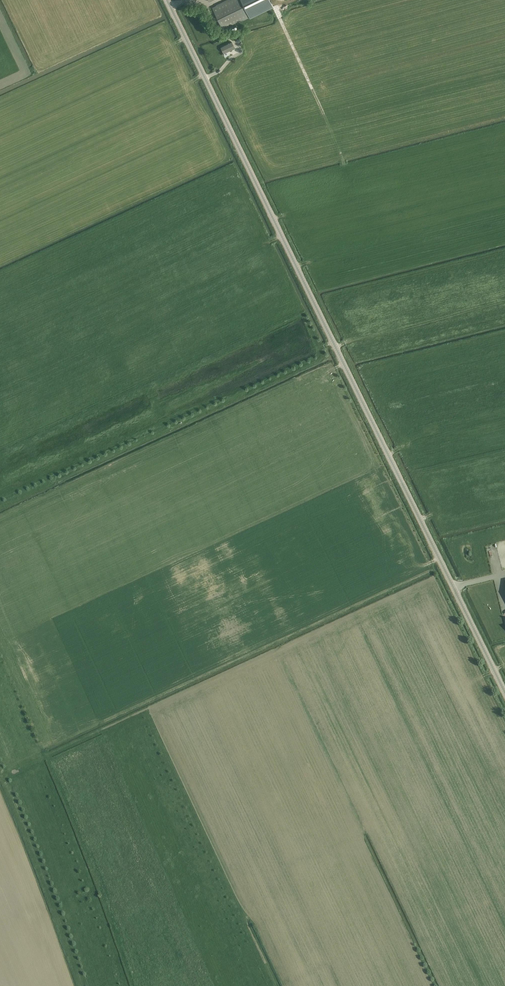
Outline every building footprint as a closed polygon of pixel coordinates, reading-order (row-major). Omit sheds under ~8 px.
[(228,28),(250,17),(273,6),(270,0),(228,0),(212,8),(223,30),(228,28)] [(221,47),(224,53),(235,48),(232,42),(221,47)]
